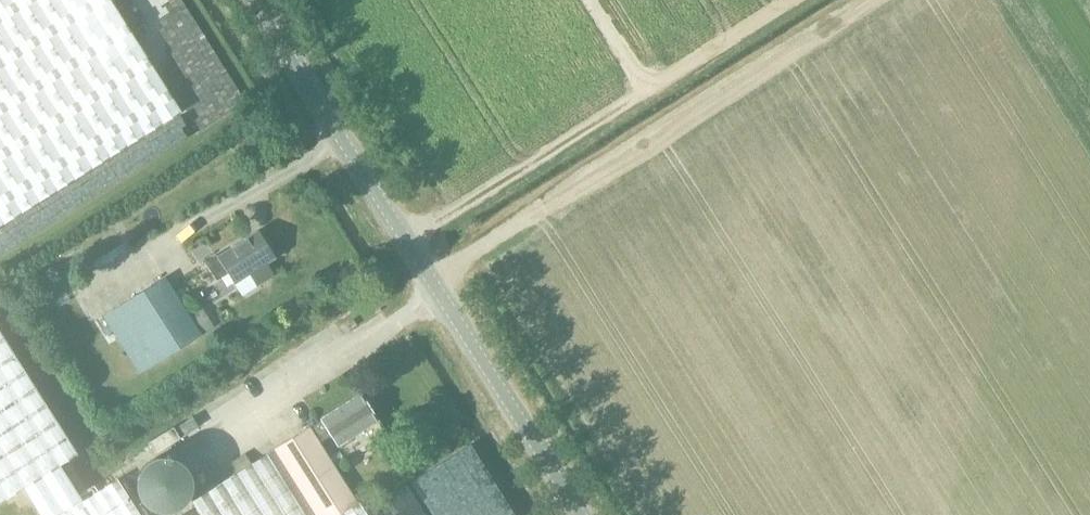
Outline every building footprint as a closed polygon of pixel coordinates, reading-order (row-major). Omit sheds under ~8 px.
[(179,111),(109,0),(0,0),(0,225),(179,111)] [(274,253),(270,248),(269,248),(268,248),(258,231),(216,257),(217,258),(206,264),(215,278),(226,272),(232,282),(248,273),(253,280),(256,282),(260,282),(267,277),(269,274),(269,270),(264,263),(274,257),(272,255),(273,254),(274,253)] [(158,362),(201,335),(164,277),(103,316),(140,373),(158,362)] [(76,453),(0,333),(0,501),(76,453)] [(310,427),(319,440),(330,433),(337,444),(377,419),(361,394),(319,419),(320,420),(310,427)] [(310,427),(309,425),(190,500),(200,514),(367,514),(358,501),(357,502),(319,440),(310,427)] [(161,513),(164,513),(167,513),(170,512),(173,511),(176,510),(180,508),(183,505),(185,502),(188,499),(189,496),(191,492),(191,488),(192,484),(191,481),(191,477),(189,474),(188,471),(187,469),(185,466),(182,464),(180,462),(176,460),(173,458),(169,457),(165,457),(161,457),(157,457),(154,458),(150,460),(147,462),(144,464),(142,467),(140,469),(139,472),(137,475),(136,478),(136,481),(135,485),(136,488),(136,492),(138,496),(140,499),(142,503),(145,505),(148,508),(151,510),(154,511),(157,512),(161,513)] [(115,478),(81,500),(59,465),(23,487),(40,514),(139,514),(115,478)]
